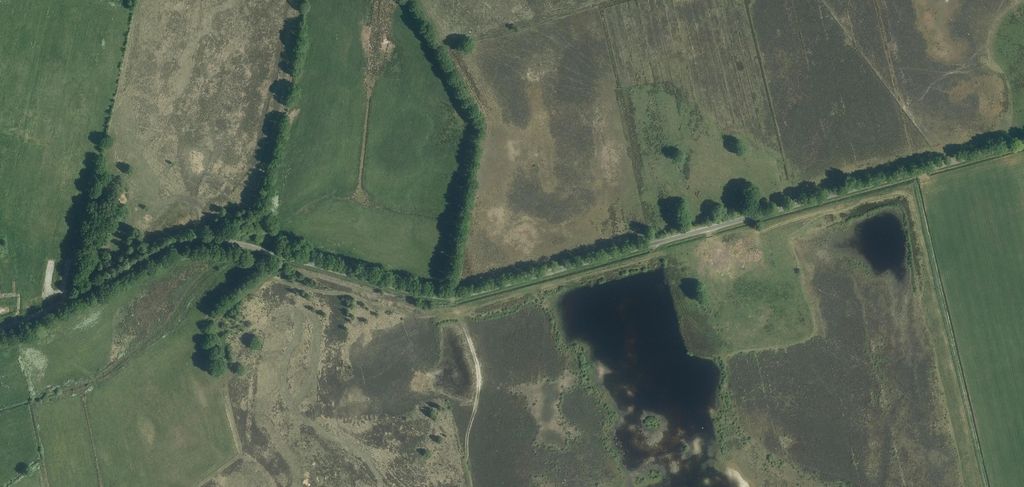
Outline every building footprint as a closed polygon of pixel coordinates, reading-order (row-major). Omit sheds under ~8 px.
[(0,308),(0,316),(14,314),(13,306),(0,308)]
